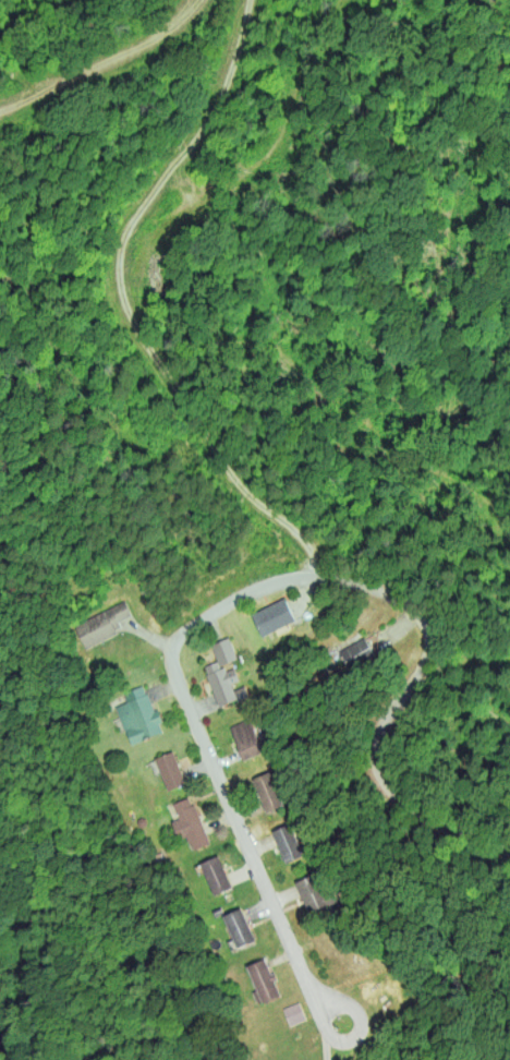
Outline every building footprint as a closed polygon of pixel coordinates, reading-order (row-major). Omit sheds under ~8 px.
[(295,621),(286,598),(252,612),(261,635),(295,621)] [(120,620),(132,615),(125,601),(75,623),(85,647),(124,630),(120,620)] [(238,659),(229,637),(211,644),(219,666),(238,659)] [(340,649),(349,670),(375,660),(366,638),(340,649)] [(219,707),(250,696),(246,685),(234,689),(232,682),(239,680),(235,667),(223,672),(219,660),(204,665),(219,707)] [(130,744),(163,732),(145,684),(123,693),(126,702),(115,706),(130,744)] [(265,751),(252,717),(230,726),(243,760),(265,751)] [(156,757),(166,790),(185,784),(174,751),(156,757)] [(266,812),(284,805),(270,771),(252,778),(266,812)] [(179,839),(187,836),(192,849),(210,843),(191,796),(173,803),(179,818),(172,821),(179,839)] [(272,831),(286,862),(304,855),(290,823),(272,831)] [(214,895),(232,887),(218,855),(201,862),(214,895)] [(295,882),(309,913),(340,899),(333,883),(325,886),(318,871),(295,882)] [(235,948),(254,942),(243,908),(224,914),(235,948)] [(262,1003),(281,995),(272,973),(271,973),(265,958),(247,965),(262,1003)] [(283,1007),(289,1025),(305,1020),(300,1002),(283,1007)]
